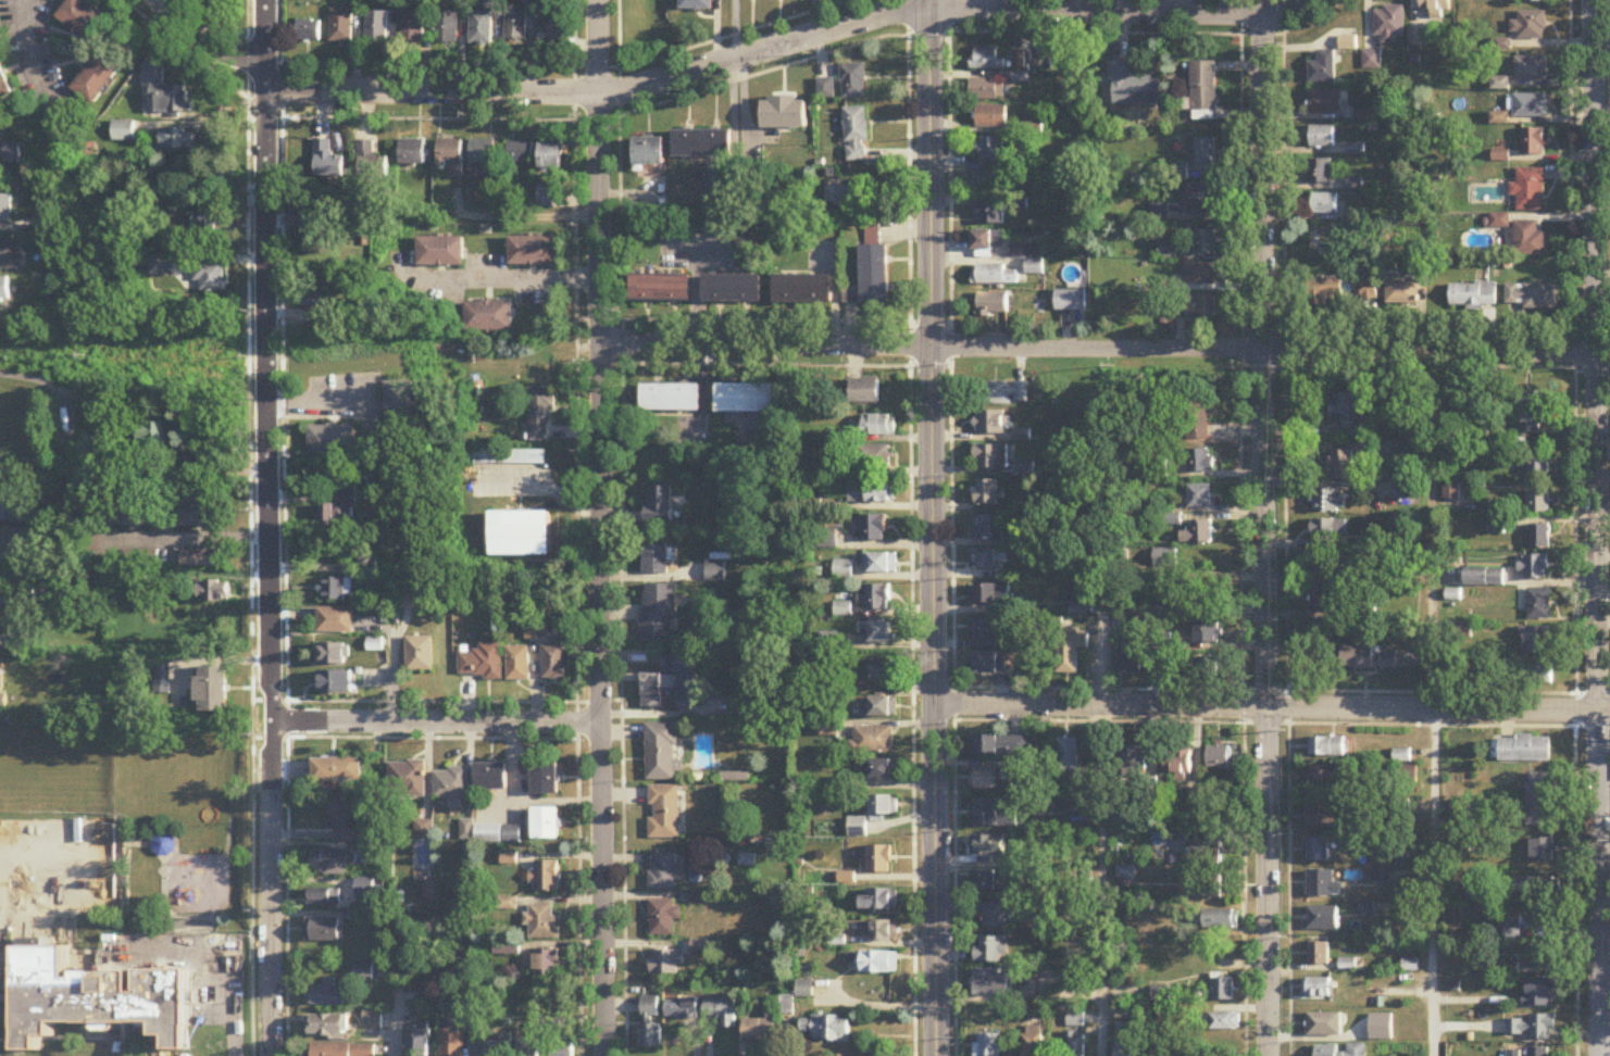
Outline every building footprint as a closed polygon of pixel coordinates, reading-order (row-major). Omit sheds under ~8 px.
[(111,26),(79,0),(73,0),(58,19),(93,48),(111,26)] [(712,12),(712,0),(679,0),(679,12),(712,12)] [(1420,13),(1431,13),(1431,16),(1450,16),(1450,0),(1420,0),(1420,13)] [(1403,44),(1403,9),(1374,9),(1374,44),(1403,44)] [(352,10),(330,10),(330,43),(352,43),(352,10)] [(526,11),(505,11),(505,42),(526,42),(526,11)] [(423,12),(401,12),(401,43),(423,43),(423,12)] [(388,13),(366,13),(366,45),(388,45),(388,13)] [(457,13),(434,13),(434,44),(457,44),(457,13)] [(491,14),(470,14),(470,45),(491,45),(491,14)] [(1547,14),(1519,14),(1519,23),(1512,23),(1512,40),(1547,40),(1547,14)] [(539,46),(563,46),(563,17),(549,17),(549,23),(539,23),(539,46)] [(296,42),(320,42),(320,21),(296,21),(296,42)] [(1426,48),(1426,30),(1408,30),(1408,48),(1426,48)] [(1006,59),(999,59),(999,49),(972,49),(972,70),(1006,70),(1006,59)] [(1308,63),(1308,84),(1334,84),(1334,52),(1317,52),(1317,63),(1308,63)] [(96,108),(122,69),(99,53),(72,92),(96,108)] [(1547,58),(1516,58),(1516,81),(1547,81),(1547,58)] [(0,61),(0,102),(14,96),(0,61)] [(1162,78),(1131,78),(1131,63),(1111,63),(1111,105),(1162,105),(1162,78)] [(1192,63),(1192,112),(1216,112),(1216,63),(1192,63)] [(164,64),(145,64),(145,90),(155,90),(155,114),(190,114),(190,87),(165,88),(164,64)] [(842,66),(842,100),(866,100),(866,66),(842,66)] [(835,80),(819,80),(819,102),(835,102),(835,80)] [(971,100),(1002,100),(1002,80),(971,80),(971,100)] [(1340,115),(1340,91),(1310,91),(1310,115),(1340,115)] [(1513,96),(1513,119),(1549,119),(1549,96),(1513,96)] [(806,130),(806,99),(763,99),(763,130),(806,130)] [(1008,107),(977,107),(977,128),(1008,128),(1008,107)] [(846,110),(847,162),(869,162),(868,109),(846,110)] [(1043,117),(1026,117),(1026,131),(1043,131),(1043,117)] [(136,123),(114,123),(114,143),(136,143),(136,123)] [(1336,149),(1336,127),(1310,127),(1310,149),(1336,149)] [(161,151),(196,151),(196,130),(161,130),(161,151)] [(1544,156),(1544,130),(1522,130),(1522,156),(1544,156)] [(674,158),(732,158),(732,132),(674,132),(674,158)] [(665,139),(635,139),(635,166),(665,166),(665,139)] [(1003,139),(980,139),(980,161),(1003,161),(1003,139)] [(1196,171),(1216,171),(1216,139),(1196,139),(1196,171)] [(424,166),(424,140),(401,140),(401,166),(424,166)] [(345,157),(333,157),(333,141),(315,141),(315,178),(345,178),(345,157)] [(359,178),(389,178),(389,157),(377,157),(377,141),(359,141),(359,178)] [(438,168),(463,168),(463,141),(438,141),(438,168)] [(471,166),(483,166),(483,180),(496,180),(496,141),(471,141),(471,166)] [(509,143),(509,164),(534,164),(534,143),(509,143)] [(563,144),(540,144),(540,170),(563,170),(563,144)] [(1335,183),(1335,160),(1309,160),(1309,183),(1335,183)] [(1516,212),(1543,212),(1543,170),(1516,170),(1516,212)] [(1000,174),(974,174),(974,195),(1000,195),(1000,174)] [(1218,185),(1189,185),(1189,216),(1218,216),(1218,185)] [(858,207),(858,187),(827,187),(827,207),(858,207)] [(1338,195),(1312,195),(1312,215),(1338,215),(1338,195)] [(0,196),(0,223),(14,223),(14,196),(0,196)] [(1003,206),(975,206),(975,226),(1003,226),(1003,206)] [(231,232),(231,215),(196,215),(196,232),(231,232)] [(1545,257),(1545,233),(1538,233),(1538,222),(1514,222),(1514,257),(1545,257)] [(882,223),(868,224),(869,238),(883,237),(882,223)] [(334,256),(334,229),(308,229),(308,256),(334,256)] [(1196,231),(1196,256),(1216,256),(1216,231),(1196,231)] [(1004,250),(1004,232),(972,233),(973,251),(1004,250)] [(419,267),(465,267),(465,238),(419,238),(419,267)] [(557,267),(557,238),(510,238),(510,267),(557,267)] [(0,243),(0,270),(21,270),(21,243),(0,243)] [(862,246),(862,305),(889,305),(889,246),(862,246)] [(1026,246),(1012,246),(1012,257),(1026,257),(1026,246)] [(1044,261),(1026,261),(1026,275),(1044,275),(1044,261)] [(1187,286),(1216,286),(1216,265),(1187,265),(1187,286)] [(226,266),(195,266),(195,283),(202,283),(202,293),(226,293),(226,266)] [(976,285),(1018,285),(1018,272),(1006,272),(1006,266),(976,266),(976,285)] [(633,303),(691,303),(691,276),(633,276),(633,303)] [(705,303),(762,303),(762,277),(705,277),(705,303)] [(776,277),(776,305),(832,305),(832,277),(776,277)] [(0,279),(0,303),(11,303),(11,279),(0,279)] [(1306,303),(1343,303),(1343,279),(1306,279),(1306,303)] [(1362,299),(1377,299),(1377,283),(1362,283),(1362,299)] [(1419,306),(1419,283),(1387,283),(1387,306),(1419,306)] [(1497,285),(1451,285),(1451,308),(1497,308),(1497,285)] [(1558,311),(1558,286),(1506,286),(1506,311),(1558,311)] [(330,308),(330,290),(303,290),(303,308),(330,308)] [(1056,311),(1086,311),(1086,291),(1056,291),(1056,311)] [(1008,294),(978,294),(978,317),(1008,317),(1008,294)] [(1216,319),(1216,297),(1187,297),(1187,319),(1216,319)] [(513,303),(466,303),(466,332),(513,332),(513,303)] [(851,405),(880,405),(880,379),(851,379),(851,405)] [(388,383),(388,431),(417,431),(417,383),(388,383)] [(1028,383),(984,383),(984,405),(1028,405),(1028,383)] [(701,385),(642,385),(642,412),(701,412),(701,385)] [(774,385),(716,385),(716,412),(774,412),(774,385)] [(553,441),(553,388),(529,388),(529,441),(553,441)] [(1185,396),(1186,441),(1209,440),(1208,396),(1185,396)] [(1543,396),(1520,396),(1520,430),(1543,430),(1543,396)] [(1470,417),(1470,400),(1453,400),(1453,417),(1470,417)] [(1007,413),(977,413),(977,436),(1007,436),(1007,413)] [(897,437),(897,417),(865,417),(865,437),(897,437)] [(166,447),(166,424),(123,424),(123,441),(138,441),(138,447),(166,447)] [(310,458),(358,458),(358,427),(310,427),(310,458)] [(769,453),(769,434),(738,434),(738,453),(769,453)] [(1008,446),(976,446),(976,471),(1008,471),(1008,446)] [(891,447),(862,447),(862,470),(891,470),(891,447)] [(475,467),(537,467),(537,451),(475,451),(475,467)] [(1187,451),(1187,477),(1212,477),(1212,451),(1187,451)] [(1353,451),(1331,451),(1331,479),(1353,479),(1353,451)] [(1528,475),(1549,475),(1549,452),(1528,452),(1528,475)] [(999,482),(977,482),(977,507),(999,507),(999,482)] [(896,505),(896,485),(851,485),(851,505),(896,505)] [(1189,486),(1189,510),(1214,510),(1214,486),(1189,486)] [(649,524),(674,524),(674,488),(649,488),(649,524)] [(321,529),(358,530),(358,489),(344,489),(343,508),(321,507),(321,529)] [(1313,512),(1346,512),(1346,490),(1313,490),(1313,512)] [(1549,515),(1549,493),(1527,493),(1527,515),(1549,515)] [(110,499),(110,528),(156,528),(156,499),(110,499)] [(178,528),(222,528),(222,499),(178,499),(178,528)] [(491,557),(551,557),(551,515),(491,515),(491,557)] [(885,517),(863,517),(863,543),(885,543),(885,517)] [(975,540),(1014,540),(1014,526),(1003,526),(1003,517),(975,517),(975,540)] [(1347,545),(1347,520),(1313,520),(1313,545),(1347,545)] [(1504,535),(1504,520),(1488,520),(1488,535),(1504,535)] [(1210,544),(1210,522),(1191,522),(1191,533),(1183,533),(1183,544),(1210,544)] [(1530,526),(1530,550),(1549,550),(1549,526),(1530,526)] [(27,553),(27,531),(0,531),(0,553),(27,553)] [(646,576),(670,576),(670,548),(646,548),(646,576)] [(1154,567),(1177,567),(1177,550),(1154,550),(1154,567)] [(221,568),(221,551),(182,551),(182,568),(221,568)] [(970,571),(996,571),(996,551),(970,551),(970,571)] [(159,552),(125,552),(125,569),(159,569),(159,552)] [(865,556),(865,575),(897,575),(897,556),(865,556)] [(1312,583),(1344,583),(1344,556),(1312,556),(1312,583)] [(1525,580),(1548,580),(1548,556),(1525,556),(1525,580)] [(358,562),(358,581),(377,581),(377,562),(358,562)] [(1504,572),(1464,572),(1464,588),(1504,588),(1504,572)] [(322,601),(352,601),(352,580),(322,580),(322,601)] [(196,582),(196,602),(228,602),(228,582),(196,582)] [(677,586),(644,586),(644,644),(677,644),(677,586)] [(864,586),(864,611),(890,612),(890,587),(864,586)] [(971,607),(1010,607),(1010,587),(971,587),(971,607)] [(1177,608),(1177,587),(1152,587),(1152,608),(1177,608)] [(1332,614),(1332,589),(1312,589),(1312,614),(1332,614)] [(1527,621),(1550,621),(1550,590),(1527,590),(1527,621)] [(353,609),(318,609),(318,634),(353,634),(353,609)] [(970,641),(997,641),(997,620),(970,620),(970,641)] [(891,644),(891,625),(862,625),(862,644),(891,644)] [(1195,646),(1219,646),(1219,625),(1195,625),(1195,646)] [(1549,654),(1549,628),(1522,628),(1522,654),(1549,654)] [(1077,651),(1088,651),(1088,634),(1056,634),(1056,675),(1077,675),(1077,651)] [(408,672),(435,672),(435,639),(408,639),(408,672)] [(1116,641),(1116,676),(1144,676),(1144,641),(1116,641)] [(504,645),(481,645),(481,654),(461,654),(460,680),(504,680),(504,645)] [(350,667),(350,646),(317,646),(317,667),(350,667)] [(1372,646),(1341,646),(1341,670),(1395,670),(1395,656),(1372,656),(1372,646)] [(546,682),(568,682),(568,647),(546,647),(546,682)] [(509,682),(532,682),(532,649),(509,649),(509,682)] [(971,656),(971,676),(1005,676),(1005,656),(971,656)] [(1167,675),(1167,656),(1151,656),(1151,675),(1167,675)] [(699,660),(665,659),(665,676),(644,676),(644,711),(665,711),(666,692),(679,692),(679,710),(699,711),(699,660)] [(1199,680),(1219,680),(1219,659),(1199,659),(1199,680)] [(870,681),(893,681),(893,660),(870,660),(870,681)] [(1505,685),(1523,685),(1523,665),(1505,665),(1505,685)] [(1526,685),(1552,685),(1552,665),(1526,665),(1526,685)] [(227,669),(200,669),(200,713),(227,713),(227,669)] [(319,673),(319,695),(352,695),(352,673),(319,673)] [(897,699),(864,699),(864,718),(897,718),(897,699)] [(839,737),(839,723),(822,723),(822,737),(839,737)] [(683,763),(678,763),(678,724),(647,725),(647,782),(677,782),(677,772),(683,772),(683,763)] [(893,754),(893,727),(853,727),(853,754),(893,754)] [(976,757),(1028,757),(1028,737),(976,737),(976,757)] [(1550,762),(1550,738),(1499,738),(1499,762),(1550,762)] [(1344,739),(1309,739),(1309,758),(1344,758),(1344,739)] [(1057,775),(1064,775),(1064,784),(1080,784),(1080,740),(1057,740),(1057,775)] [(1122,748),(1122,781),(1145,781),(1145,748),(1122,748)] [(1230,770),(1230,748),(1207,748),(1207,770),(1230,770)] [(1164,775),(1174,775),(1174,779),(1190,779),(1190,749),(1164,749),(1164,775)] [(1411,752),(1394,752),(1394,763),(1411,763),(1411,752)] [(312,760),(312,783),(362,783),(362,759),(312,760)] [(894,761),(861,761),(861,781),(894,781),(894,761)] [(390,763),(390,798),(426,798),(426,763),(390,763)] [(506,765),(477,765),(477,791),(506,791),(506,765)] [(533,796),(559,796),(559,765),(533,765),(533,796)] [(1337,790),(1337,768),(1309,768),(1309,790),(1337,790)] [(1000,769),(971,769),(971,790),(1000,790),(1000,769)] [(1397,786),(1418,786),(1418,769),(1397,769),(1397,786)] [(468,771),(435,770),(435,799),(449,800),(449,808),(468,809),(468,771)] [(1526,827),(1552,827),(1552,773),(1526,773),(1526,827)] [(650,841),(680,841),(680,788),(650,788),(650,841)] [(898,797),(867,797),(867,816),(898,816),(898,797)] [(1083,798),(1066,798),(1066,818),(1083,818),(1083,798)] [(974,801),(974,828),(1019,828),(1019,801),(974,801)] [(1452,802),(1452,823),(1469,823),(1469,802),(1452,802)] [(340,843),(377,843),(377,832),(352,832),(351,804),(329,804),(329,831),(340,831),(340,843)] [(1304,830),(1338,830),(1338,810),(1322,810),(1322,804),(1304,804),(1304,830)] [(560,809),(533,809),(533,841),(560,841),(560,809)] [(867,837),(867,819),(849,819),(849,837),(867,837)] [(151,835),(151,843),(157,851),(166,851),(173,844),(174,834),(169,827),(158,828),(151,835)] [(501,828),(478,828),(478,843),(501,843),(501,828)] [(507,844),(519,843),(518,828),(506,828),(507,844)] [(1005,837),(970,837),(970,858),(1005,858),(1005,837)] [(1555,839),(1532,839),(1532,862),(1555,862),(1555,839)] [(1222,864),(1222,841),(1189,841),(1189,864),(1222,864)] [(1329,841),(1307,841),(1307,864),(1329,864),(1329,841)] [(380,864),(380,847),(364,847),(363,863),(380,864)] [(891,874),(891,847),(868,847),(868,874),(891,874)] [(348,851),(313,851),(313,876),(348,876),(348,851)] [(649,866),(649,892),(677,892),(677,883),(683,883),(683,871),(677,871),(677,855),(658,855),(658,866),(649,866)] [(560,863),(533,863),(533,893),(560,893),(560,863)] [(977,873),(977,892),(1010,892),(1010,873),(977,873)] [(1188,874),(1188,900),(1222,900),(1222,874),(1188,874)] [(1307,899),(1343,899),(1343,886),(1333,886),(1333,874),(1307,874),(1307,899)] [(1523,878),(1523,898),(1560,898),(1560,878),(1523,878)] [(309,910),(341,910),(341,890),(309,890),(309,910)] [(862,892),(862,912),(898,912),(898,892),(862,892)] [(650,902),(650,938),(674,938),(674,922),(679,922),(679,902),(650,902)] [(980,930),(1008,930),(1008,904),(980,904),(980,930)] [(561,918),(553,918),(553,907),(527,907),(527,928),(529,928),(529,941),(561,941),(561,918)] [(1338,933),(1338,909),(1307,909),(1307,933),(1338,933)] [(1525,930),(1558,930),(1558,911),(1525,911),(1525,930)] [(1239,912),(1202,912),(1202,931),(1239,931),(1239,912)] [(342,943),(342,921),(307,921),(307,943),(342,943)] [(870,943),(899,944),(900,924),(871,923),(870,943)] [(977,965),(1004,965),(1004,940),(977,940),(977,965)] [(1308,967),(1331,967),(1331,945),(1308,945),(1308,967)] [(1529,945),(1529,970),(1553,970),(1553,945),(1529,945)] [(520,958),(520,947),(495,947),(495,958),(520,958)] [(559,951),(534,951),(534,978),(559,978),(559,951)] [(681,977),(681,953),(651,953),(651,977),(681,977)] [(898,975),(898,954),(854,954),(854,975),(898,975)] [(16,1055),(39,1055),(39,1048),(54,1048),(54,1035),(152,1032),(153,1043),(166,1044),(165,1055),(188,1055),(189,978),(67,982),(68,956),(15,957),(16,1055)] [(372,980),(372,965),(356,965),(356,980),(372,980)] [(1010,1000),(1010,972),(977,972),(977,1000),(1010,1000)] [(345,990),(337,990),(337,979),(325,979),(325,990),(313,990),(313,1006),(345,1006),(345,990)] [(1233,1002),(1233,980),(1212,980),(1212,1002),(1233,1002)] [(1332,1000),(1332,981),(1302,981),(1302,1000),(1332,1000)] [(1152,1003),(1169,1003),(1169,989),(1152,989),(1152,1003)] [(1556,1009),(1556,989),(1524,989),(1524,1009),(1556,1009)] [(641,998),(641,1021),(659,1021),(659,998),(641,998)] [(697,1020),(697,1001),(666,1001),(666,1020),(697,1020)] [(704,1018),(722,1018),(722,1031),(735,1031),(735,1002),(704,1002),(704,1018)] [(440,1055),(465,1055),(466,1011),(449,1011),(449,1031),(440,1031),(440,1055)] [(381,1029),(381,1013),(364,1013),(364,1029),(381,1029)] [(1083,1028),(1083,1015),(1068,1015),(1068,1028),(1083,1028)] [(1341,1015),(1308,1015),(1308,1037),(1341,1037),(1341,1015)] [(1201,1016),(1201,1032),(1239,1032),(1239,1016),(1201,1016)] [(1555,1016),(1529,1016),(1529,1020),(1507,1020),(1507,1040),(1555,1040),(1555,1016)] [(349,1017),(312,1017),(312,1040),(349,1040),(349,1017)] [(815,1044),(852,1043),(852,1019),(803,1020),(803,1036),(814,1035),(815,1044)] [(776,1045),(776,1021),(744,1021),(744,1045),(776,1045)] [(1388,1041),(1388,1023),(1370,1023),(1370,1041),(1388,1041)] [(1140,1025),(1115,1025),(1115,1055),(1140,1055),(1140,1025)] [(640,1049),(661,1049),(661,1027),(640,1027),(640,1049)] [(1044,1027),(1023,1027),(1023,1055),(1044,1055),(1044,1027)] [(428,1031),(407,1031),(407,1055),(428,1055),(428,1031)] [(1065,1033),(1065,1055),(1084,1055),(1084,1033),(1065,1033)] [(1001,1036),(975,1036),(975,1055),(1001,1055),(1001,1036)] [(551,1041),(551,1055),(573,1055),(573,1041),(551,1041)] [(488,1055),(512,1055),(512,1042),(488,1042),(488,1055)] [(519,1055),(539,1055),(539,1042),(519,1042),(519,1055)] [(375,1046),(312,1046),(312,1055),(375,1055),(375,1046)] [(1366,1046),(1343,1046),(1343,1047),(1315,1047),(1316,1055),(1366,1055),(1366,1046)]
